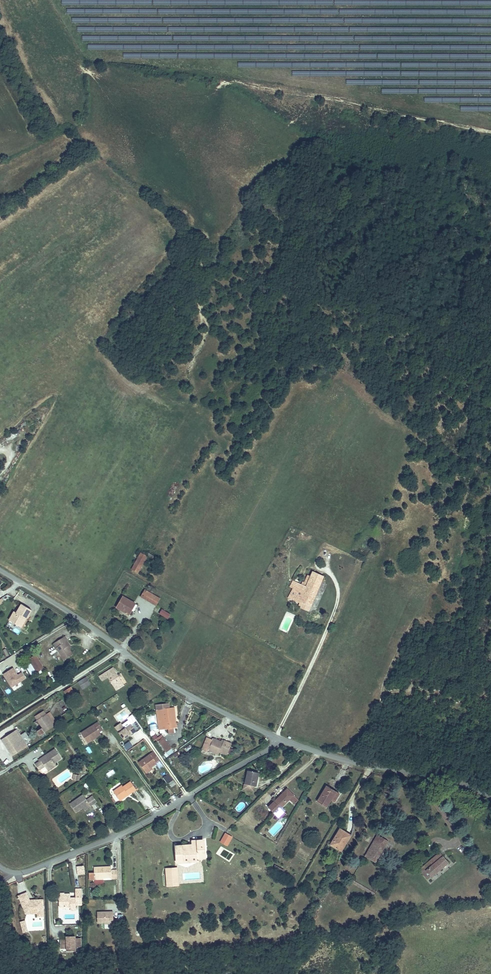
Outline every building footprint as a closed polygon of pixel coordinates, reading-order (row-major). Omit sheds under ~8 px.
[(133,568),(139,572),(149,555),(143,552),(133,568)] [(311,570),(309,573),(324,579),(325,577),(311,570)] [(320,590),(324,579),(309,573),(305,584),(320,590)] [(292,589),(297,592),(301,582),(296,580),(295,582),(292,589)] [(312,608),(320,590),(305,584),(301,582),(297,592),(294,599),(293,600),(312,608)] [(292,589),(288,597),(294,599),(297,592),(292,589)] [(158,605),(162,598),(148,590),(144,597),(158,605)] [(133,609),(129,607),(134,600),(124,595),(118,606),(131,613),(133,609)] [(139,603),(134,600),(129,607),(133,609),(135,610),(139,603)] [(310,613),(312,608),(293,600),(291,604),(310,613)] [(26,619),(32,610),(22,604),(17,613),(15,611),(9,620),(19,626),(24,617),(26,619)] [(168,619),(171,614),(162,609),(159,614),(168,619)] [(22,628),(28,620),(26,619),(24,617),(19,626),(22,628)] [(65,636),(53,644),(64,660),(73,654),(69,648),(65,642),(67,641),(68,640),(65,636)] [(44,668),(36,655),(29,659),(37,672),(44,668)] [(26,678),(22,672),(17,675),(13,668),(3,674),(12,687),(26,678)] [(124,685),(114,668),(99,676),(103,681),(109,678),(116,690),(124,685)] [(90,684),(86,677),(78,682),(83,689),(90,684)] [(75,693),(71,687),(64,691),(68,698),(75,693)] [(174,723),(172,708),(169,708),(169,704),(156,705),(157,710),(160,709),(163,729),(177,728),(176,723),(174,723)] [(37,732),(39,736),(58,724),(55,720),(51,723),(46,714),(44,711),(35,716),(42,728),(37,732)] [(51,723),(55,720),(50,712),(46,714),(51,723)] [(67,722),(74,720),(72,713),(64,715),(67,722)] [(137,733),(142,729),(137,721),(125,729),(121,723),(115,727),(124,739),(130,735),(136,731),(137,733)] [(99,731),(102,730),(98,722),(81,731),(87,742),(101,735),(99,731)] [(27,746),(17,730),(8,736),(7,736),(1,739),(6,746),(8,745),(9,748),(8,749),(12,756),(18,752),(27,746)] [(228,753),(232,744),(224,741),(223,743),(213,739),(213,740),(207,737),(202,750),(208,752),(209,750),(219,754),(220,750),(228,753)] [(172,748),(164,738),(159,742),(166,752),(172,748)] [(166,752),(159,742),(157,744),(164,754),(166,752)] [(40,761),(35,764),(39,770),(43,767),(44,770),(53,764),(61,759),(55,749),(39,759),(40,761)] [(153,752),(139,762),(145,771),(152,766),(156,764),(159,768),(163,765),(153,752)] [(47,773),(55,768),(53,764),(44,770),(47,773)] [(106,773),(108,777),(116,773),(114,769),(106,773)] [(256,786),(259,773),(248,771),(245,784),(256,786)] [(173,796),(180,791),(170,773),(162,777),(173,796)] [(122,786),(113,791),(119,799),(127,793),(128,795),(136,789),(131,781),(123,787),(122,786)] [(336,792),(327,786),(318,801),(327,807),(331,800),(336,792)] [(275,814),(294,795),(287,789),(268,807),(275,814)] [(334,802),(339,794),(336,792),(331,800),(334,802)] [(83,795),(70,804),(76,812),(83,808),(89,804),(90,806),(97,802),(93,795),(86,800),(83,795)] [(345,845),(351,836),(340,829),(330,845),(338,850),(342,843),(345,845)] [(227,846),(232,837),(226,833),(220,842),(227,846)] [(387,842),(377,835),(364,855),(375,862),(387,842)] [(182,845),(176,846),(177,864),(183,863),(183,859),(206,858),(205,847),(203,847),(203,840),(192,841),(192,846),(182,847),(182,845)] [(431,884),(452,867),(440,853),(423,867),(430,875),(427,878),(431,884)] [(94,872),(89,873),(89,880),(95,879),(95,878),(103,877),(112,877),(112,879),(117,878),(117,870),(111,871),(111,867),(94,867),(94,872)] [(430,875),(423,867),(419,870),(427,878),(430,875)] [(178,885),(177,868),(166,869),(167,886),(178,885)] [(82,904),(82,889),(75,889),(75,898),(70,898),(69,898),(69,894),(58,894),(58,899),(59,899),(59,907),(70,907),(70,911),(76,911),(76,904),(82,904)] [(44,916),(43,900),(34,900),(34,902),(30,902),(30,900),(27,893),(19,896),(24,909),(28,908),(30,914),(38,913),(38,916),(44,916)] [(114,924),(113,912),(97,912),(98,923),(105,922),(105,924),(114,924)] [(81,947),(81,939),(75,939),(75,937),(69,937),(67,940),(61,940),(61,946),(67,946),(67,949),(75,949),(75,947),(81,947)]
